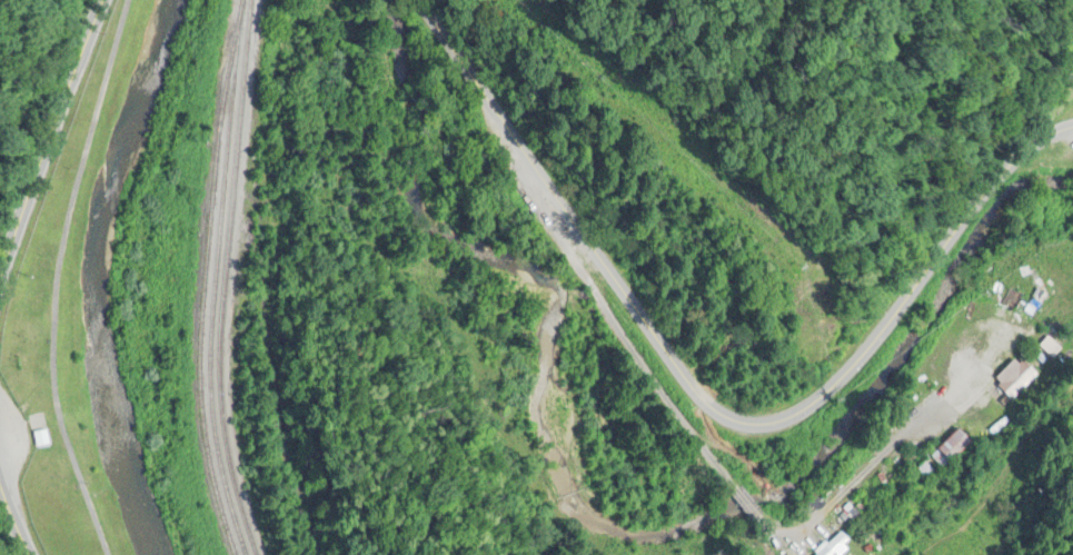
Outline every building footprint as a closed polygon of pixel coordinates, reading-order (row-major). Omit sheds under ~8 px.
[(1036,375),(1018,357),(992,383),(1010,401),(1036,375)] [(930,458),(942,471),(971,442),(958,429),(930,458)] [(49,446),(47,431),(33,434),(36,449),(49,446)] [(854,547),(841,532),(813,554),(844,554),(854,547)]
